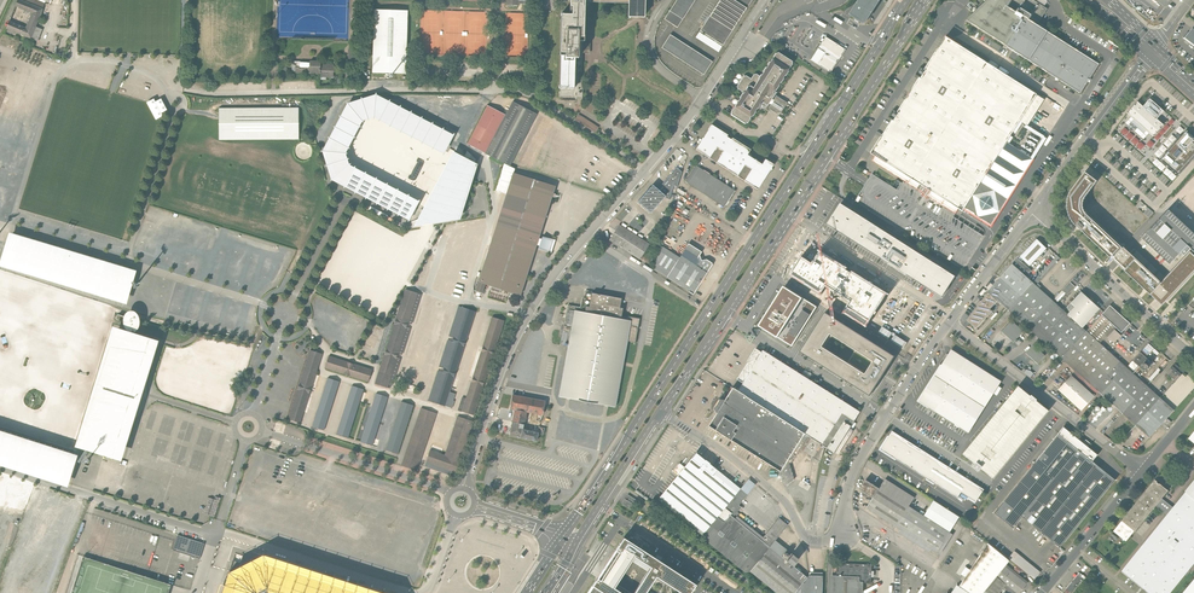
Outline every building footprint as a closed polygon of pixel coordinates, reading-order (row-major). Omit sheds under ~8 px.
[(16,6),(32,13),(26,28),(9,21),(7,28),(38,41),(42,29),(36,27),(45,4),(34,0),(18,0),(16,6)] [(557,98),(580,98),(582,49),(583,6),(627,7),(626,17),(643,17),(643,0),(568,0),(568,15),(559,15),(557,98)] [(664,19),(677,27),(695,0),(676,0),(664,19)] [(695,38),(718,52),(752,0),(719,0),(695,38)] [(849,15),(864,25),(880,0),(859,0),(849,15)] [(965,21),(1080,93),(1099,64),(1029,20),(1031,17),(1038,22),(1047,9),(1044,7),(1033,0),(987,0),(965,21)] [(375,11),(373,73),(407,74),(409,12),(375,11)] [(1183,38),(1193,46),(1193,30),(1192,28),(1189,33),(1188,32),(1183,38)] [(670,35),(661,48),(703,75),(711,62),(670,35)] [(992,227),(1048,138),(1027,126),(1045,99),(946,36),(924,69),(926,70),(921,78),(920,77),(898,112),(900,113),(895,121),(893,120),(870,153),(875,156),(874,158),(872,161),(903,181),(926,195),(952,212),(955,214),(959,209),(963,212),(964,210),(992,227)] [(846,50),(826,37),(812,59),(832,72),(846,50)] [(359,51),(349,50),(348,60),(359,61),(359,51)] [(735,105),(729,114),(746,125),(760,103),(766,107),(771,99),(775,93),(776,92),(774,91),(792,63),(776,53),(760,77),(754,73),(750,79),(744,75),(735,88),(743,93),(735,105)] [(296,74),(321,75),(321,78),(334,78),(334,64),(321,64),(321,62),(311,62),(311,69),(296,68),(296,74)] [(1050,88),(1056,79),(1051,75),(1045,84),(1050,88)] [(348,104),(363,122),(374,118),(377,93),(348,104)] [(456,135),(377,93),(374,118),(444,154),(456,135)] [(788,101),(775,93),(771,99),(766,107),(779,114),(788,101)] [(155,98),(147,102),(157,119),(164,116),(162,113),(168,109),(162,98),(156,101),(155,98)] [(1138,102),(1127,114),(1131,117),(1126,123),(1144,139),(1149,133),(1153,137),(1163,125),(1157,119),(1164,111),(1150,99),(1143,107),(1138,102)] [(513,101),(505,115),(485,153),(504,163),(510,166),(537,114),(513,101)] [(363,122),(348,104),(323,151),(346,154),(363,122)] [(467,144),(485,153),(505,115),(487,105),(467,144)] [(299,108),(219,108),(219,140),(299,140),(299,108)] [(579,114),(575,120),(595,133),(599,126),(579,114)] [(728,136),(711,125),(695,150),(757,189),(772,165),(764,159),(761,164),(748,155),(751,150),(732,138),(731,140),(727,138),(728,136)] [(1186,131),(1160,159),(1178,175),(1193,157),(1193,138),(1186,131)] [(350,165),(346,154),(323,151),(331,179),(346,187),(355,167),(350,165)] [(479,164),(454,152),(451,157),(419,219),(411,222),(408,227),(415,226),(415,227),(461,220),(473,181),(479,164)] [(500,289),(521,296),(536,248),(552,254),(556,240),(540,236),(556,186),(534,180),(514,173),(516,169),(510,166),(504,163),(496,190),(507,194),(480,283),(500,289)] [(695,165),(684,183),(724,207),(736,191),(695,165)] [(421,201),(355,167),(346,187),(409,221),(421,201)] [(653,185),(638,202),(651,213),(665,196),(669,200),(674,185),(676,188),(681,172),(676,168),(657,189),(653,185)] [(1076,226),(1087,214),(1085,212),(1084,209),(1083,209),(1083,207),(1083,204),(1084,201),(1083,201),(1085,198),(1084,198),(1097,181),(1085,172),(1071,190),(1070,193),(1069,193),(1069,196),(1068,196),(1068,199),(1067,199),(1067,202),(1067,205),(1067,206),(1067,209),(1068,212),(1067,212),(1069,215),(1068,215),(1070,218),(1072,221),(1071,221),(1074,223),(1073,224),(1076,226)] [(898,190),(872,174),(867,183),(855,201),(857,202),(903,231),(928,247),(934,250),(963,269),(968,260),(978,245),(984,235),(954,216),(955,214),(952,212),(926,195),(903,181),(903,182),(901,184),(898,189),(898,190)] [(942,297),(955,276),(841,203),(827,224),(889,263),(888,264),(906,275),(907,275),(942,297)] [(1148,208),(1143,213),(1149,218),(1154,213),(1148,208)] [(1169,210),(1142,238),(1170,264),(1181,252),(1184,256),(1190,249),(1191,250),(1191,249),(1193,251),(1193,252),(1193,251),(1193,252),(1193,233),(1169,210)] [(1150,294),(1161,282),(1127,250),(1123,247),(1122,248),(1087,214),(1076,226),(1115,262),(1150,294)] [(177,221),(174,235),(183,237),(181,243),(182,243),(181,250),(190,252),(192,245),(187,244),(191,227),(185,225),(186,222),(177,221)] [(619,225),(609,240),(640,260),(649,244),(619,225)] [(275,260),(278,247),(227,234),(228,230),(221,228),(217,239),(240,245),(239,250),(275,260)] [(0,264),(0,265),(126,305),(137,272),(10,233),(0,264)] [(1037,239),(1019,259),(1029,268),(1037,259),(1047,249),(1037,239)] [(658,243),(651,267),(693,294),(702,281),(712,265),(712,263),(706,259),(701,260),(699,255),(702,252),(689,244),(680,257),(661,245),(658,243)] [(287,259),(293,261),(294,260),(293,260),(297,251),(292,248),(287,259)] [(1190,252),(1161,282),(1150,294),(1162,305),(1193,271),(1193,255),(1190,252)] [(845,312),(866,325),(881,301),(885,294),(821,253),(817,259),(813,265),(802,258),(792,274),(821,292),(826,284),(852,301),(845,312)] [(1058,256),(1033,283),(1036,286),(1061,259),(1058,256)] [(1029,268),(1019,259),(1013,265),(1027,277),(1033,271),(1029,268)] [(216,271),(217,263),(204,261),(203,269),(216,271)] [(268,277),(274,278),(276,266),(270,264),(268,277)] [(989,292),(990,293),(999,301),(1009,310),(1033,283),(1027,277),(1013,265),(989,292)] [(1036,286),(1033,283),(1009,310),(1013,314),(1062,359),(1087,331),(1084,329),(1070,316),(1057,305),(1054,301),(1036,286)] [(1069,284),(1054,301),(1057,305),(1066,295),(1068,296),(1075,289),(1069,284)] [(785,286),(760,326),(792,346),(817,307),(785,286)] [(405,289),(375,384),(381,386),(391,389),(421,294),(411,291),(405,289)] [(643,318),(624,315),(625,308),(621,307),(623,297),(587,290),(586,294),(585,297),(582,300),(581,308),(568,306),(561,346),(569,347),(560,398),(569,399),(606,406),(617,408),(629,342),(640,344),(643,318)] [(999,301),(990,293),(985,298),(986,299),(982,303),(978,308),(979,308),(975,312),(971,317),(972,317),(968,321),(977,330),(993,313),(990,311),(999,301)] [(1076,309),(1070,316),(1084,329),(1101,311),(1082,294),(1072,305),(1076,309)] [(446,339),(430,401),(449,406),(474,309),(458,305),(450,335),(454,336),(453,341),(446,339)] [(1110,305),(1087,331),(1100,343),(1107,335),(1120,347),(1126,340),(1114,329),(1116,327),(1122,332),(1130,323),(1110,305)] [(996,325),(999,328),(1013,314),(1009,310),(996,325)] [(128,331),(135,334),(136,333),(138,330),(139,328),(140,326),(140,323),(141,321),(140,316),(139,316),(137,313),(135,311),(131,311),(129,311),(127,313),(126,314),(125,316),(124,319),(124,322),(124,324),(125,326),(128,331)] [(895,356),(826,312),(801,352),(870,396),(895,356)] [(502,327),(504,320),(492,316),(490,324),(502,327)] [(1013,321),(1002,332),(1014,342),(1024,331),(1013,321)] [(135,334),(128,331),(115,327),(114,327),(76,447),(78,447),(80,448),(122,461),(160,341),(135,334)] [(1100,343),(1087,331),(1062,359),(1077,372),(1100,393),(1124,414),(1148,387),(1100,343)] [(1034,345),(1026,353),(1038,364),(1046,356),(1034,345)] [(850,429),(860,412),(763,350),(762,352),(756,349),(736,379),(742,383),(737,391),(803,433),(811,438),(820,444),(838,455),(853,431),(850,429)] [(310,350),(288,419),(300,423),(322,354),(310,350)] [(1001,381),(951,350),(919,401),(968,432),(1001,381)] [(1140,352),(1132,360),(1139,366),(1147,358),(1140,352)] [(372,370),(329,356),(325,368),(368,382),(372,370)] [(1176,364),(1167,374),(1176,381),(1184,372),(1176,364)] [(1077,372),(1073,376),(1096,397),(1100,393),(1077,372)] [(1073,376),(1060,391),(1083,412),(1096,397),(1073,376)] [(339,381),(328,378),(312,427),(324,431),(339,381)] [(364,389),(352,386),(336,434),(348,438),(364,389)] [(1031,396),(1019,386),(963,454),(975,464),(973,467),(979,471),(981,469),(993,479),(1049,411),(1037,400),(1032,395),(1031,396)] [(1148,387),(1124,414),(1137,426),(1150,437),(1163,423),(1167,418),(1174,410),(1148,387)] [(803,433),(737,391),(732,388),(724,400),(718,399),(716,404),(712,409),(716,413),(708,426),(780,471),(803,433)] [(388,397),(376,393),(361,442),(372,446),(388,397)] [(510,408),(515,409),(526,412),(542,415),(544,401),(512,395),(510,408)] [(413,405),(401,402),(386,450),(397,454),(413,405)] [(419,470),(436,412),(419,407),(403,466),(419,470)] [(522,430),(526,412),(515,409),(510,436),(521,438),(522,430)] [(1111,438),(1128,420),(1121,414),(1104,433),(1111,438)] [(1171,421),(1167,418),(1163,423),(1166,426),(1171,421)] [(1097,455),(1064,428),(994,513),(1012,529),(1022,517),(1059,548),(1115,480),(1092,461),(1097,455)] [(0,430),(0,465),(68,486),(69,483),(71,476),(78,455),(76,454),(0,430)] [(538,433),(522,430),(521,438),(536,441),(537,434),(538,433)] [(984,489),(892,431),(880,449),(957,498),(961,492),(976,502),(984,489)] [(820,444),(811,438),(802,451),(812,457),(820,444)] [(420,465),(448,472),(448,474),(455,476),(458,465),(451,463),(452,456),(430,450),(427,458),(422,456),(420,465)] [(704,533),(740,489),(696,453),(685,468),(679,463),(673,472),(677,475),(659,497),(704,533)] [(790,465),(789,465),(781,477),(786,486),(794,480),(790,465)] [(748,479),(740,489),(704,533),(701,537),(745,572),(750,571),(776,540),(788,525),(779,518),(763,537),(735,514),(741,507),(739,505),(755,485),(748,479)] [(880,488),(866,479),(860,488),(874,497),(867,508),(901,530),(899,533),(930,553),(932,549),(937,552),(950,532),(925,516),(909,506),(914,498),(885,480),(880,488)] [(1167,490),(1154,479),(1121,520),(1133,530),(1134,531),(1155,505),(1161,497),(1167,490)] [(1185,491),(1193,499),(1193,480),(1185,491)] [(918,491),(907,485),(905,489),(908,490),(915,495),(918,491)] [(1185,491),(1172,507),(1166,514),(1120,571),(1147,592),(1170,592),(1193,563),(1193,499),(1185,491)] [(625,499),(622,503),(632,510),(635,504),(637,501),(628,495),(625,499)] [(1155,505),(1166,514),(1172,507),(1161,497),(1155,505)] [(960,517),(935,501),(925,516),(950,532),(960,517)] [(1121,520),(1113,530),(1125,540),(1133,530),(1121,520)] [(1118,539),(1113,534),(1109,538),(1115,543),(1118,539)] [(203,547),(205,544),(197,541),(178,535),(176,539),(173,550),(200,559),(203,547)] [(998,537),(991,545),(1010,561),(1016,565),(1022,570),(1035,580),(1041,572),(998,537)] [(656,577),(681,592),(691,592),(696,585),(624,538),(607,563),(592,586),(603,592),(630,592),(617,584),(632,561),(648,571),(634,592),(646,592),(656,577)] [(776,540),(750,571),(776,592),(795,592),(807,578),(793,566),(799,560),(776,540)] [(960,587),(969,592),(984,592),(986,591),(1007,565),(1010,561),(991,545),(989,543),(960,587)] [(264,554),(247,563),(230,572),(229,571),(225,585),(221,584),(218,592),(384,592),(264,554)] [(78,555),(66,592),(169,592),(171,585),(78,555)] [(837,563),(836,576),(860,577),(860,583),(863,583),(871,583),(872,565),(837,563)] [(989,592),(1000,592),(1007,584),(1018,592),(1020,592),(1029,583),(1019,574),(1012,570),(1007,565),(986,591),(989,592)] [(1016,565),(1012,570),(1019,574),(1022,570),(1016,565)] [(1078,572),(1065,588),(1070,592),(1082,578),(1079,576),(1081,574),(1078,572)] [(807,578),(795,592),(822,592),(822,573),(809,573),(809,576),(807,578)] [(860,583),(860,577),(836,576),(835,576),(835,592),(859,592),(860,583)] [(1183,592),(1193,592),(1193,579),(1183,592)]
